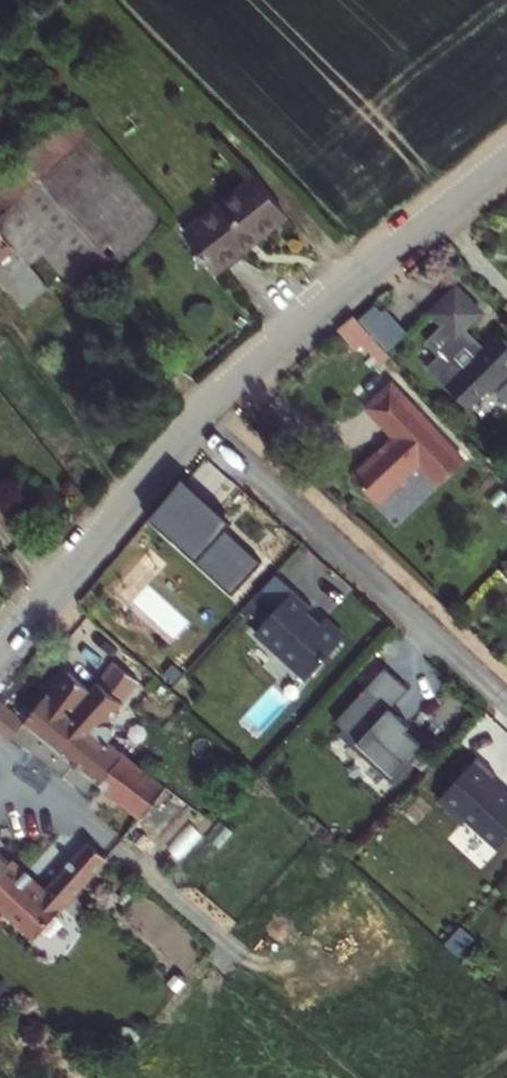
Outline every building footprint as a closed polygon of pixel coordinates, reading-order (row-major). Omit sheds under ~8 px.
[(2,320),(26,298),(9,276),(22,267),(56,308),(143,235),(63,137),(0,188),(0,317),(2,320)] [(189,203),(156,231),(167,242),(162,246),(196,285),(264,227),(231,188),(199,215),(189,203)] [(451,329),(435,345),(449,358),(436,371),(475,409),(493,391),(497,395),(506,385),(506,342),(497,352),(489,352),(470,333),(488,315),(462,290),(437,315),(451,329)] [(346,328),(330,343),(348,363),(354,358),(372,380),(383,370),(346,328)] [(385,449),(346,486),(370,512),(409,474),(431,496),(455,473),(382,396),(357,419),(385,449)] [(267,561),(182,485),(154,518),(177,538),(178,536),(240,591),(267,561)] [(328,556),(320,566),(331,576),(338,564),(328,556)] [(298,588),(280,573),(261,593),(279,609),(298,588)] [(317,606),(298,588),(279,609),(258,631),(287,657),(291,653),(314,674),(346,640),(313,610),(317,606)] [(25,946),(117,848),(141,867),(183,812),(99,748),(104,745),(107,741),(107,736),(106,731),(102,726),(130,693),(107,673),(99,683),(74,663),(18,732),(117,811),(35,900),(0,869),(0,923),(25,946)] [(389,665),(338,720),(397,773),(425,742),(410,728),(414,724),(395,706),(412,687),(389,665)] [(442,797),(467,820),(470,817),(502,846),(506,840),(506,785),(496,776),(500,771),(481,754),(442,797)]
